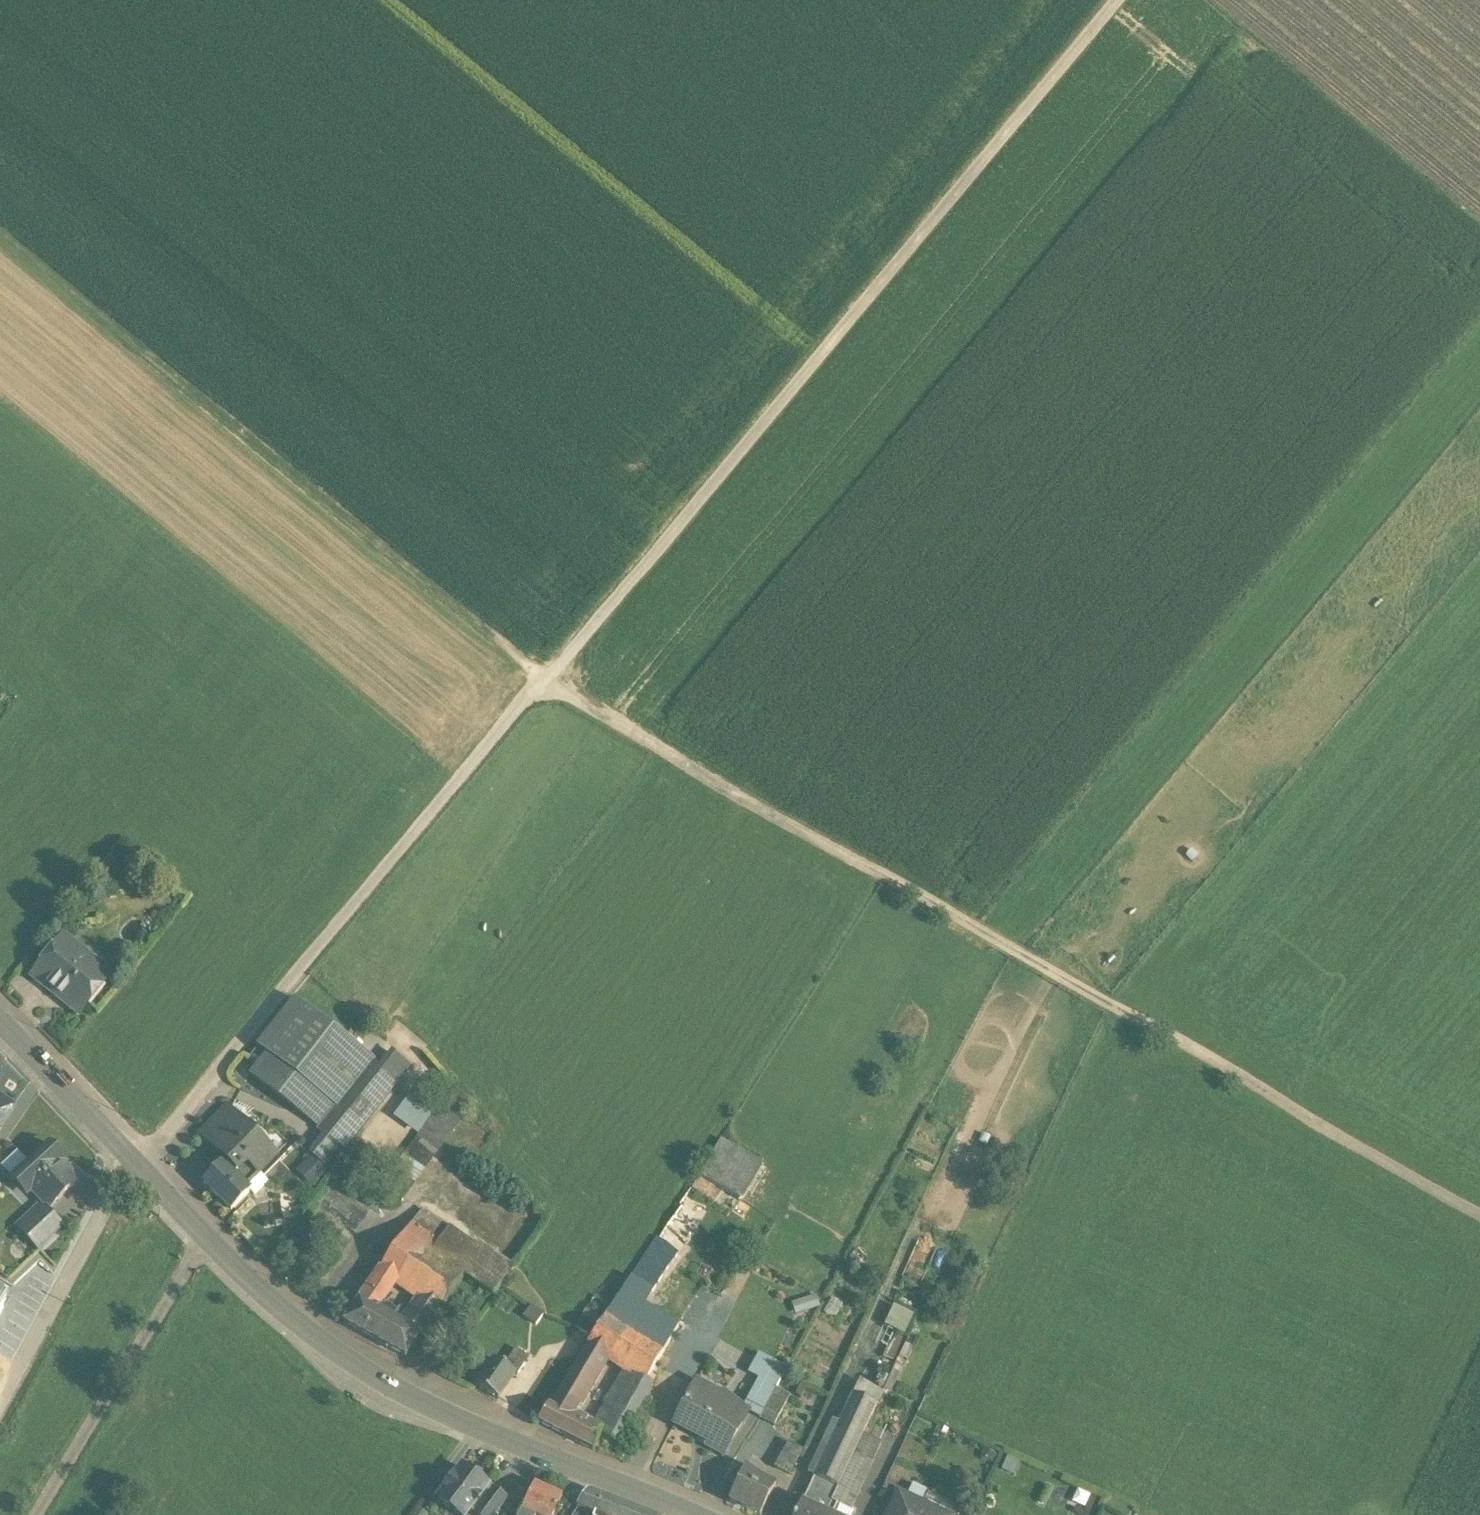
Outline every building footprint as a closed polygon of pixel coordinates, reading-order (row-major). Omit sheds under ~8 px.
[(110,976),(64,940),(34,978),(79,1014),(110,976)] [(375,1062),(295,999),(257,1048),(257,1049),(258,1048),(266,1055),(258,1067),(251,1076),(320,1130),(372,1063),(373,1064),(375,1062)] [(257,1049),(249,1060),(258,1067),(266,1055),(258,1048),(257,1049)] [(320,1130),(318,1133),(343,1152),(361,1129),(364,1126),(365,1126),(397,1084),(373,1064),(372,1063),(320,1130)] [(12,1109),(0,1101),(0,1127),(12,1109)] [(445,1101),(394,1173),(414,1188),(465,1116),(445,1101)] [(239,1122),(226,1110),(220,1116),(232,1129),(214,1147),(227,1160),(225,1163),(237,1174),(248,1163),(259,1173),(275,1157),(263,1145),(265,1143),(265,1138),(257,1131),(253,1130),(250,1133),(239,1122)] [(220,1116),(202,1134),(214,1147),(232,1129),(220,1116)] [(763,1162),(722,1136),(700,1173),(740,1198),(763,1162)] [(54,1148),(49,1148),(48,1147),(29,1165),(18,1175),(49,1209),(76,1183),(59,1165),(62,1162),(61,1162),(62,1156),(54,1148)] [(18,1154),(1,1169),(12,1181),(18,1175),(29,1165),(18,1154)] [(237,1174),(225,1163),(202,1185),(230,1212),(250,1192),(245,1188),(260,1174),(259,1173),(248,1163),(237,1174)] [(414,1188),(394,1173),(382,1190),(402,1204),(414,1188)] [(133,1212),(139,1204),(132,1197),(125,1205),(125,1209),(128,1212),(133,1212)] [(41,1207),(18,1229),(40,1252),(63,1230),(41,1207)] [(421,1214),(366,1293),(377,1301),(380,1298),(385,1302),(395,1288),(420,1305),(436,1317),(478,1258),(460,1245),(450,1259),(437,1249),(448,1233),(421,1214)] [(674,1250),(658,1240),(646,1259),(662,1269),(674,1250)] [(646,1259),(644,1258),(630,1280),(652,1293),(666,1272),(662,1269),(646,1259)] [(509,1270),(496,1261),(483,1280),(491,1286),(486,1293),(493,1298),(499,1289),(496,1288),(509,1270)] [(630,1280),(613,1306),(614,1307),(636,1319),(644,1306),(652,1293),(630,1280)] [(0,1291),(0,1313),(3,1309),(1,1308),(8,1296),(0,1291)] [(377,1301),(366,1293),(345,1325),(406,1360),(428,1329),(410,1318),(401,1330),(392,1323),(397,1316),(383,1306),(385,1302),(380,1298),(377,1301)] [(610,1307),(595,1298),(588,1310),(603,1320),(610,1307)] [(902,1331),(911,1311),(890,1302),(881,1322),(902,1331)] [(436,1317),(420,1305),(410,1318),(428,1329),(436,1317)] [(680,1328),(644,1306),(636,1319),(632,1325),(656,1340),(650,1350),(662,1358),(668,1347),(680,1328)] [(636,1319),(614,1307),(605,1321),(626,1335),(632,1325),(636,1319)] [(529,1309),(523,1318),(535,1327),(542,1318),(529,1309)] [(603,1320),(588,1310),(575,1330),(592,1340),(605,1321),(603,1320)] [(605,1321),(592,1340),(587,1348),(589,1349),(607,1361),(625,1372),(646,1385),(649,1380),(649,1379),(662,1358),(650,1350),(656,1340),(632,1325),(626,1335),(605,1321)] [(528,1352),(520,1347),(515,1354),(523,1359),(528,1352)] [(589,1349),(574,1373),(593,1385),(607,1361),(589,1349)] [(494,1363),(476,1389),(497,1404),(514,1377),(516,1379),(528,1362),(523,1359),(515,1354),(504,1370),(494,1363)] [(760,1356),(753,1370),(763,1375),(760,1379),(775,1387),(785,1369),(760,1356)] [(625,1372),(601,1414),(608,1419),(609,1419),(628,1429),(651,1388),(646,1385),(625,1372)] [(574,1373),(551,1412),(548,1410),(538,1428),(593,1455),(600,1441),(601,1439),(600,1439),(585,1431),(587,1426),(575,1419),(593,1385),(574,1373)] [(654,1383),(649,1379),(649,1380),(646,1385),(651,1388),(654,1383)] [(750,1405),(762,1411),(775,1387),(760,1379),(747,1403),(750,1405)] [(859,1379),(839,1422),(863,1434),(883,1391),(859,1379)] [(749,1410),(697,1383),(673,1427),(707,1445),(705,1450),(724,1459),(749,1410)] [(789,1395),(775,1387),(762,1411),(777,1418),(789,1395)] [(608,1419),(600,1439),(601,1439),(600,1441),(616,1449),(628,1429),(609,1419),(608,1419)] [(839,1422),(813,1476),(814,1477),(837,1488),(838,1485),(863,1434),(839,1422)] [(881,1442),(863,1434),(838,1485),(857,1494),(881,1442)] [(790,1440),(774,1465),(789,1472),(803,1447),(790,1440)] [(461,1471),(453,1483),(452,1482),(445,1492),(446,1492),(438,1504),(453,1514),(469,1514),(470,1514),(485,1493),(487,1490),(461,1471)] [(745,1471),(730,1505),(753,1514),(762,1514),(775,1484),(745,1471)] [(837,1488),(814,1477),(808,1489),(832,1499),(837,1488)] [(857,1494),(838,1485),(837,1488),(832,1499),(850,1508),(857,1494)] [(808,1489),(795,1514),(824,1514),(832,1499),(808,1489)] [(898,1490),(886,1514),(949,1514),(898,1490)] [(533,1491),(522,1514),(556,1514),(561,1504),(533,1491)] [(470,1514),(471,1514),(499,1514),(506,1504),(490,1493),(488,1495),(485,1493),(470,1514)] [(588,1496),(577,1513),(581,1514),(635,1514),(588,1496)] [(824,1514),(853,1514),(855,1510),(850,1508),(832,1499),(824,1514)]
